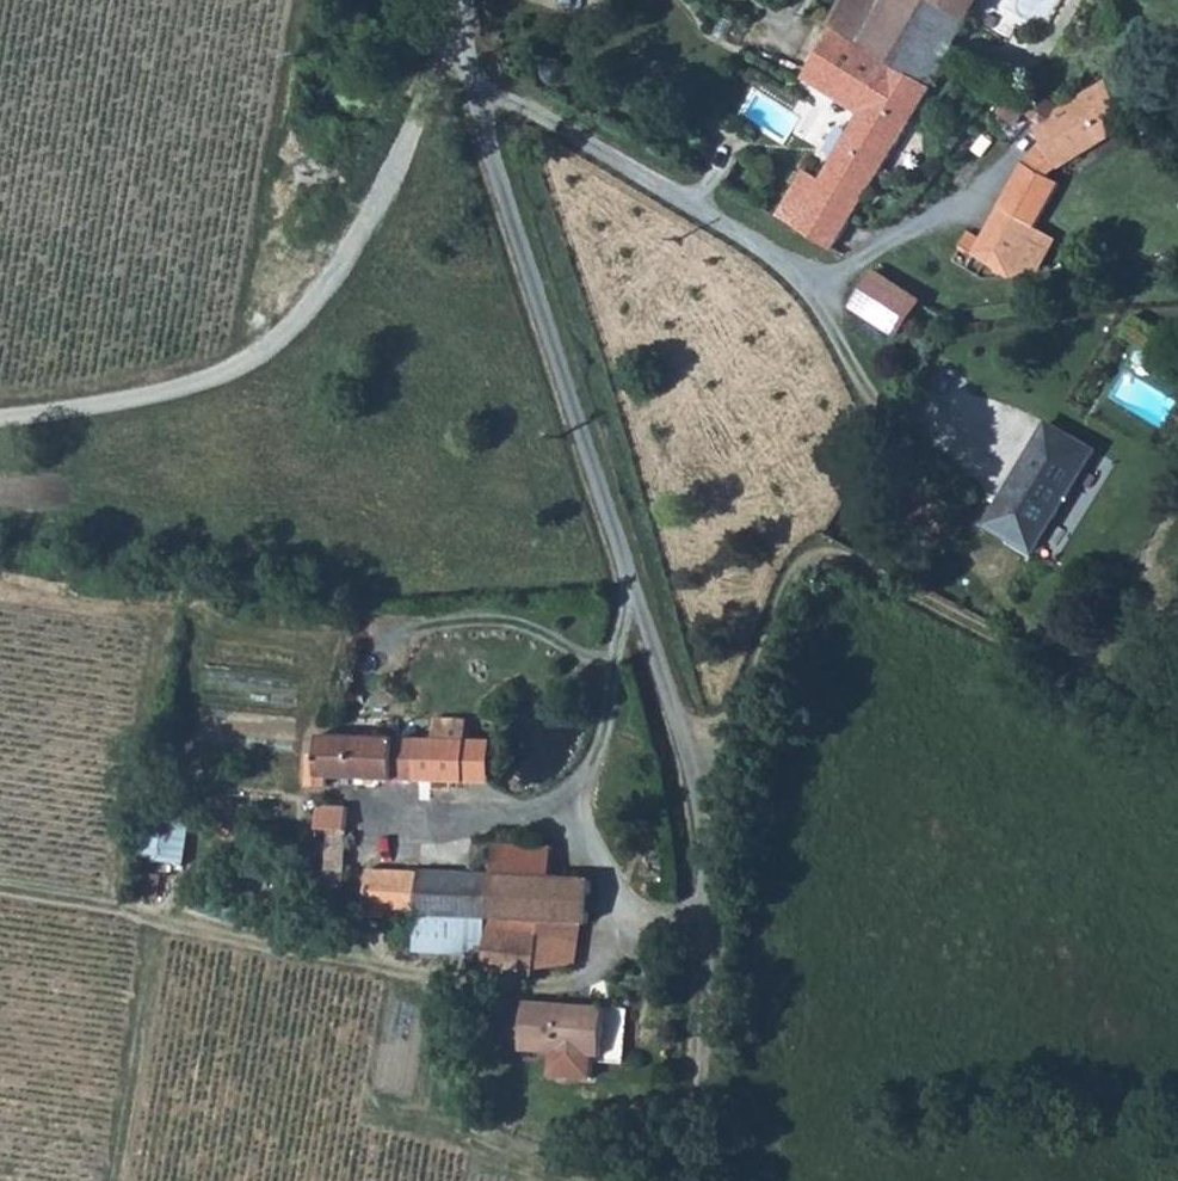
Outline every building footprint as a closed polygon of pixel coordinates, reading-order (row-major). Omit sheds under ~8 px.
[(827,25),(852,39),(874,0),(841,0),(827,25)] [(925,0),(874,0),(852,39),(890,62),(925,0)] [(967,15),(939,0),(925,0),(890,62),(930,83),(944,56),(967,15)] [(975,0),(939,0),(967,15),(975,0)] [(877,85),(890,62),(852,39),(827,25),(813,49),(877,85)] [(799,228),(831,247),(930,83),(890,62),(877,85),(821,182),(805,173),(795,192),(814,202),(799,228)] [(1104,82),(1068,103),(1091,142),(1127,121),(1104,82)] [(1010,100),(1000,114),(1022,128),(1031,113),(1010,100)] [(1041,171),(1091,142),(1068,103),(1039,120),(1033,123),(1038,136),(1026,151),(1006,183),(989,217),(1003,225),(1025,237),(1053,185),(1041,171)] [(789,244),(822,263),(831,247),(799,228),(789,244)] [(1006,274),(1034,271),(1021,246),(1012,257),(989,243),(964,228),(955,243),(1006,274)] [(871,269),(851,302),(900,331),(920,296),(871,269)] [(1094,448),(1050,423),(990,523),(1037,550),(1094,448)] [(465,780),(466,738),(467,717),(436,716),(435,737),(349,734),(321,733),(317,776),(465,780)] [(484,738),(466,738),(465,780),(483,780),(484,738)] [(160,862),(192,865),(195,824),(164,821),(160,862)] [(344,826),(328,826),(327,863),(343,864),(344,826)] [(364,903),(488,912),(491,872),(366,865),(364,903)] [(593,877),(491,872),(488,912),(590,919),(593,877)] [(487,923),(482,964),(536,972),(537,966),(542,931),(487,923)] [(556,933),(542,931),(537,966),(551,968),(556,933)] [(614,1006),(533,997),(527,1045),(607,1055),(614,1006)]
